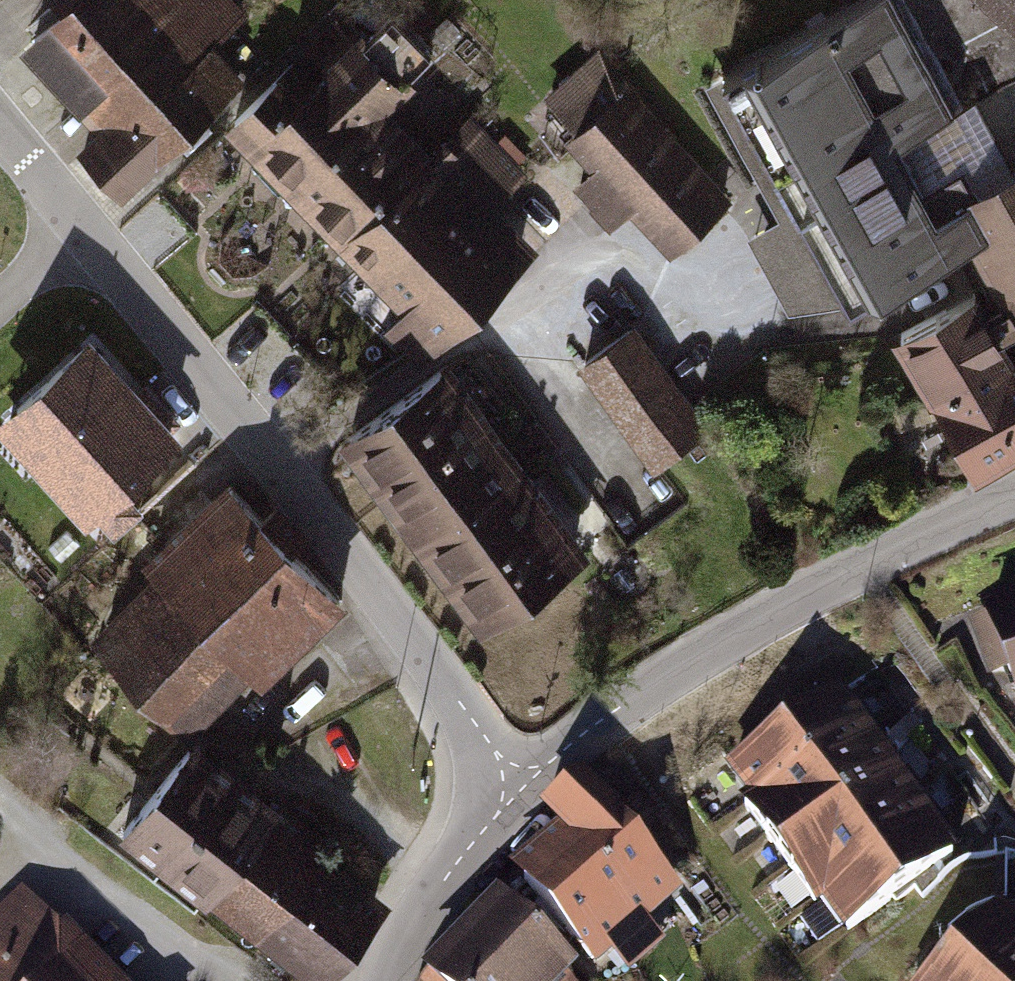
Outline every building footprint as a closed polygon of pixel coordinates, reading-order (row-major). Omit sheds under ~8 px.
[(38,31),(93,88),(186,0),(57,0),(55,2),(62,10),(38,31)] [(229,0),(186,0),(93,88),(120,116),(85,149),(119,184),(172,134),(187,149),(212,126),(199,112),(239,74),(206,39),(238,9),(229,0)] [(891,0),(862,0),(723,73),(845,302),(967,238),(950,206),(974,194),(958,163),(918,184),(892,135),(948,106),(891,0)] [(954,111),(1014,79),(1014,0),(896,0),(954,111)] [(291,69),(237,122),(354,234),(418,168),(370,120),(435,56),(394,15),(361,47),(342,28),(313,56),(331,75),(313,92),(291,69)] [(579,133),(571,139),(614,186),(590,207),(610,228),(631,209),(649,229),(708,176),(628,88),(632,84),(600,49),(547,97),(579,133)] [(446,140),(418,168),(354,234),(415,293),(396,313),(435,350),(519,263),(435,182),(462,155),(446,140)] [(952,207),(968,236),(1005,304),(984,315),(971,292),(897,333),(975,474),(1014,452),(1014,173),(952,207)] [(729,199),(708,176),(649,229),(670,252),(729,199)] [(632,331),(582,367),(655,466),(705,430),(632,331)] [(74,336),(0,400),(0,411),(76,499),(155,431),(74,336)] [(449,367),(347,441),(483,629),(585,555),(449,367)] [(224,488),(150,561),(170,581),(157,593),(147,583),(136,594),(146,604),(104,645),(181,724),(212,694),(220,702),(331,594),(289,551),(305,535),(275,504),(257,521),(224,488)] [(985,612),(1014,695),(1014,601),(985,612)] [(836,696),(731,771),(751,799),(742,805),(814,906),(824,899),(845,929),(950,855),(836,696)] [(167,860),(234,778),(190,743),(124,824),(167,860)] [(606,799),(583,773),(543,808),(561,828),(513,870),(597,965),(625,941),(616,932),(671,884),(601,803),(606,799)] [(211,895),(277,814),(234,779),(168,860),(211,895)] [(211,895),(319,980),(322,980),(387,903),(277,814),(211,895)] [(0,908),(0,980),(113,980),(22,887),(0,908)] [(501,900),(453,952),(484,980),(546,980),(566,960),(501,900)] [(934,980),(1014,980),(1014,922),(1003,911),(934,980)] [(628,954),(639,965),(660,946),(650,934),(628,954)] [(453,952),(426,980),(484,980),(453,952)]
